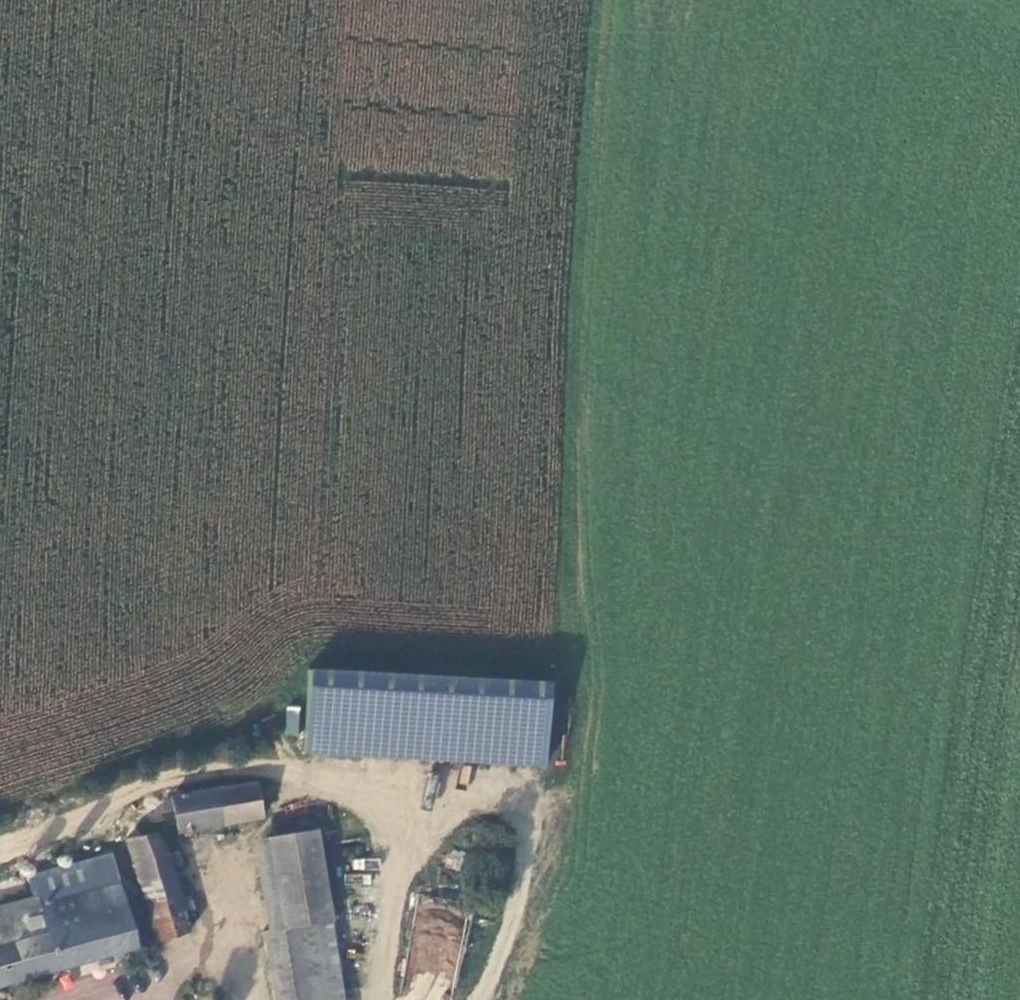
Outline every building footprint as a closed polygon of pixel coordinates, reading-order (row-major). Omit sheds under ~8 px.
[(555,682),(308,667),(303,754),(550,769),(555,682)] [(286,706),(286,734),(299,735),(299,706),(286,706)] [(172,793),(171,796),(177,827),(178,829),(263,817),(259,782),(172,793)] [(177,827),(171,796),(148,799),(154,832),(177,827)] [(157,835),(127,838),(157,944),(186,936),(157,835)] [(246,850),(264,935),(331,919),(313,837),(246,850)] [(118,885),(110,860),(36,880),(41,894),(44,903),(118,885)] [(118,885),(44,903),(41,894),(34,897),(0,907),(0,988),(136,948),(118,885)] [(331,919),(264,935),(261,936),(274,999),(349,999),(331,919)]
